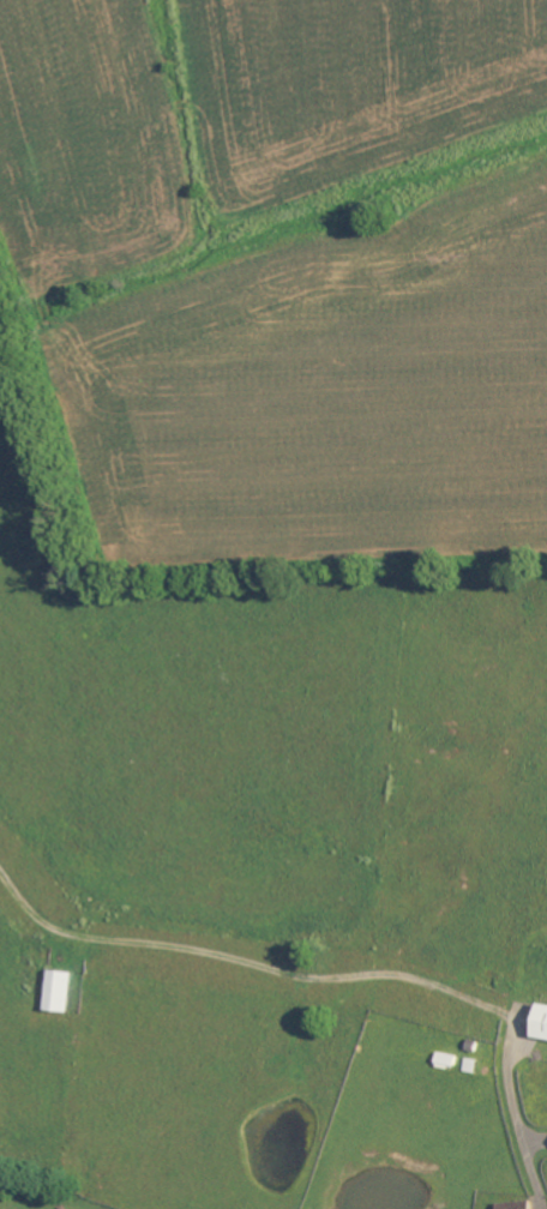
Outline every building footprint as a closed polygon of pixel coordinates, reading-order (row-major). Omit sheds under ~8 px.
[(73,974),(51,972),(49,1013),(72,1014),(73,974)]
